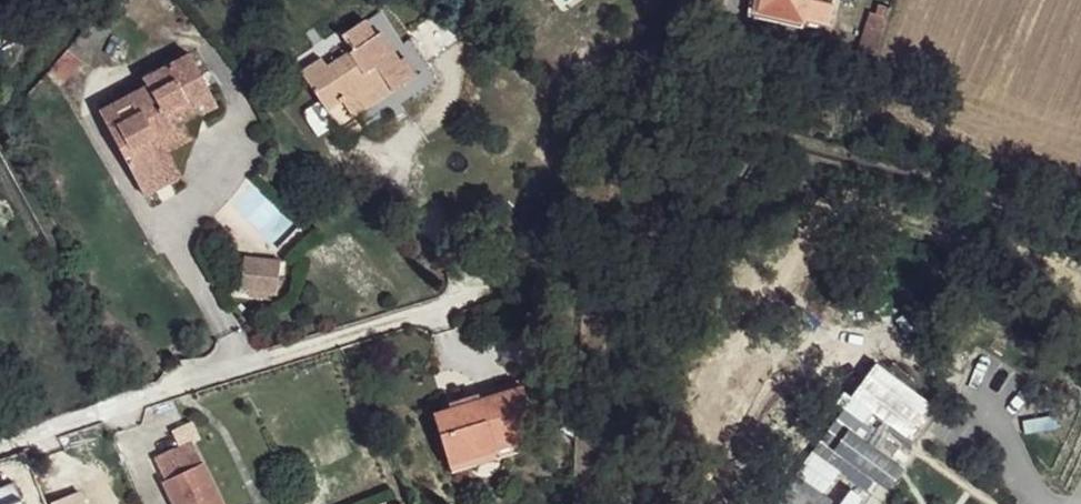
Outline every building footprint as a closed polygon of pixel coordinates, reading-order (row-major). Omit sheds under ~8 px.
[(748,14),(803,28),(803,19),(761,10),(763,0),(752,0),(748,14)] [(761,10),(803,19),(807,0),(763,0),(761,10)] [(803,19),(806,21),(826,27),(832,0),(807,0),(803,19)] [(325,65),(321,58),(301,70),(344,138),(362,127),(349,106),(388,82),(392,90),(416,75),(403,53),(396,57),(379,29),(372,33),(363,18),(341,32),(351,48),(325,65)] [(139,81),(92,106),(135,192),(175,175),(163,149),(189,136),(183,118),(196,114),(212,107),(183,49),(135,72),(139,81)] [(392,90),(388,82),(349,106),(354,114),(392,90)] [(196,114),(183,118),(189,136),(202,128),(196,114)] [(280,255),(242,251),(238,287),(275,292),(280,255)] [(520,388),(433,414),(448,466),(517,448),(515,441),(535,435),(520,388)] [(851,427),(805,503),(869,503),(885,479),(859,462),(874,440),(851,427)] [(150,462),(173,503),(219,503),(188,443),(150,462)] [(0,489),(0,503),(25,503),(15,482),(0,489)] [(55,503),(87,503),(82,492),(55,503)]
